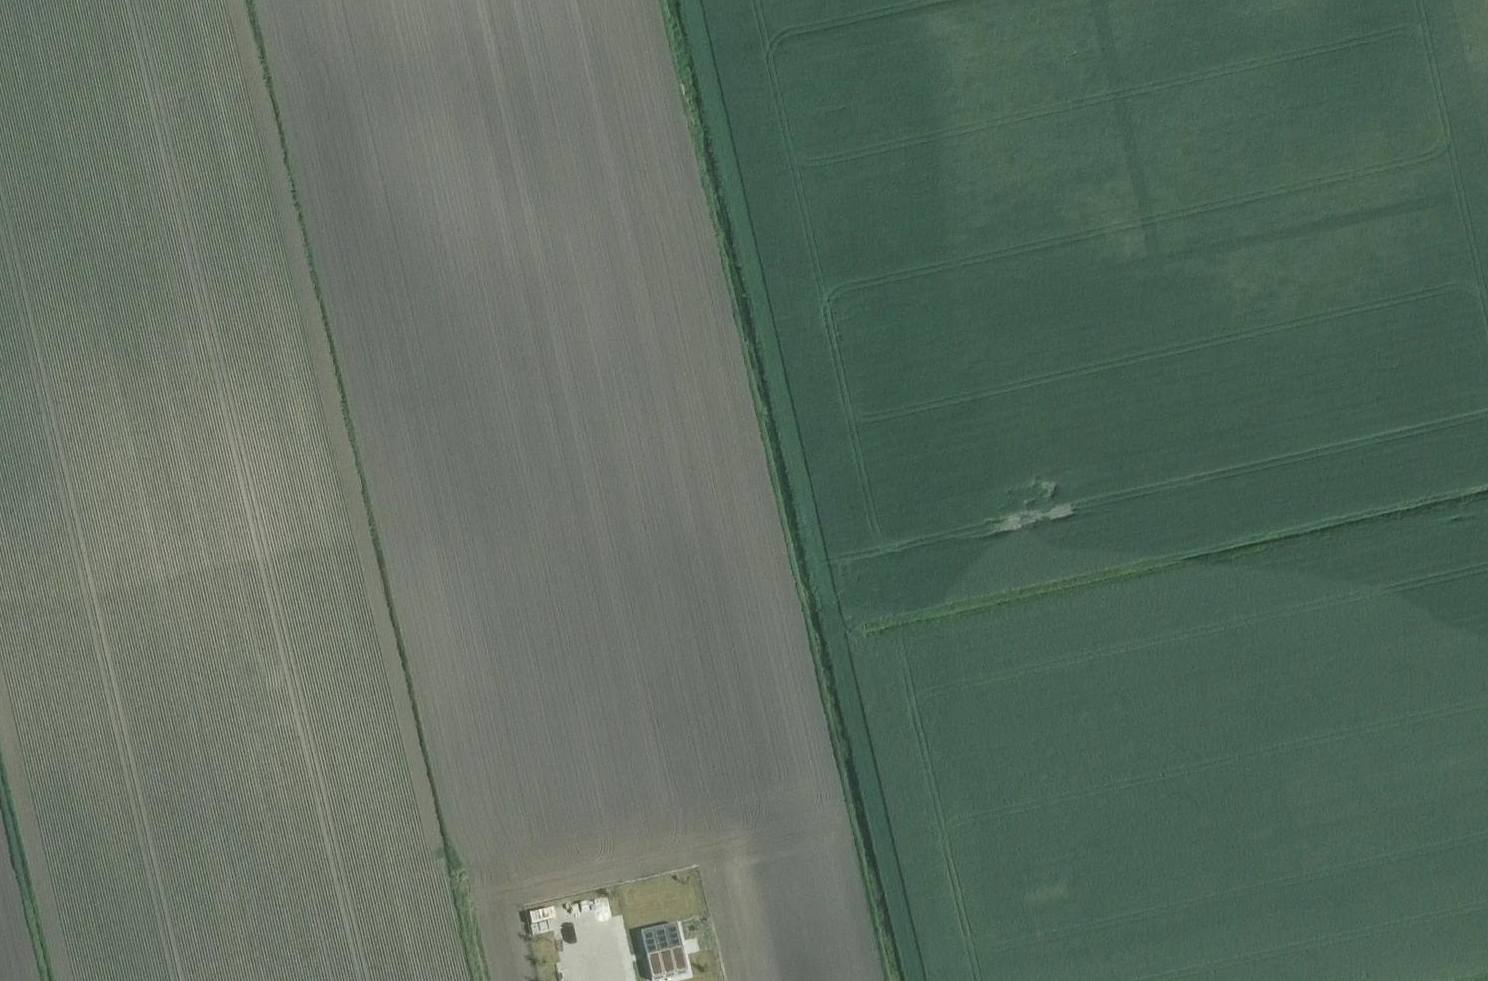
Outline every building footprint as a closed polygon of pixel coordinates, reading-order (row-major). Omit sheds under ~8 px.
[(651,980),(664,980),(687,976),(676,928),(640,936),(640,937),(651,980)]
